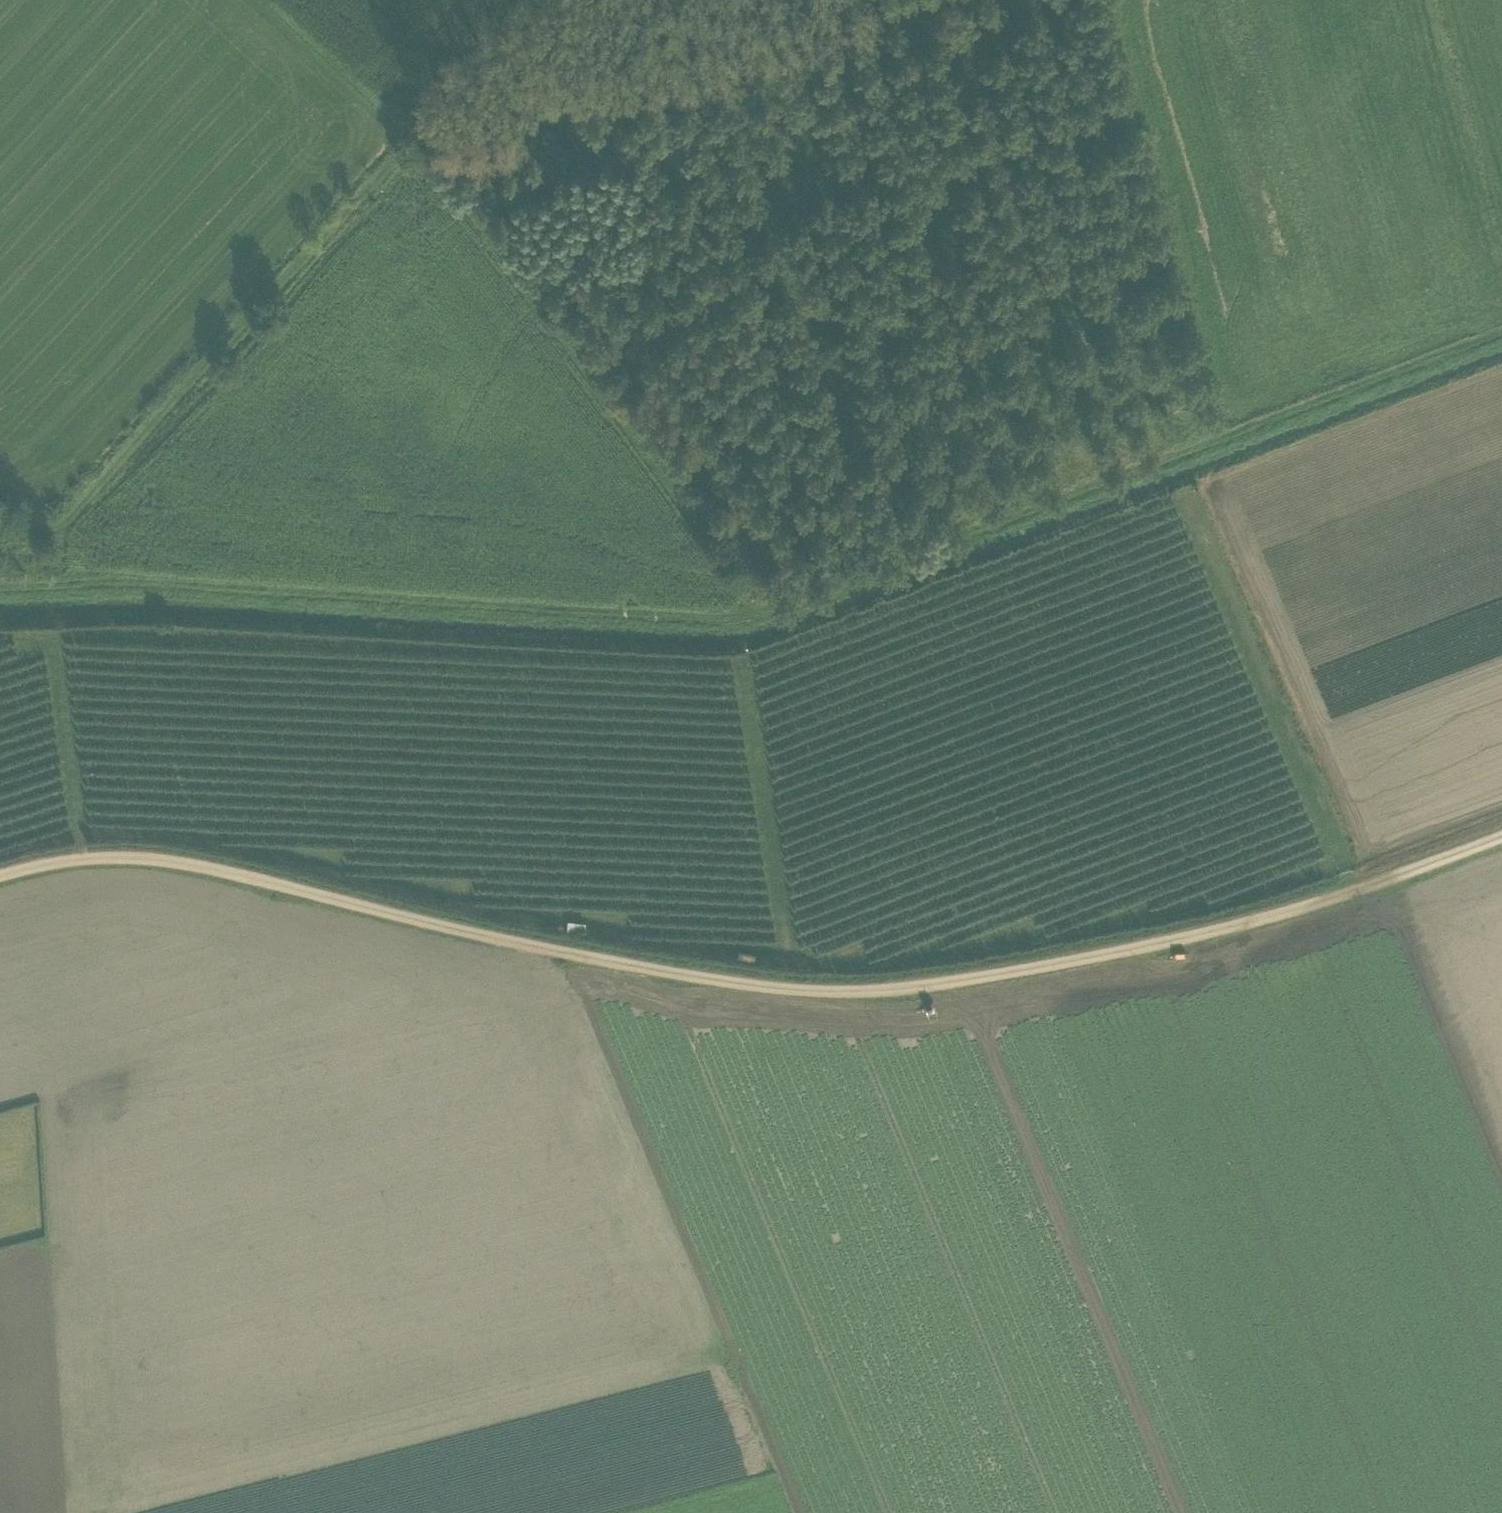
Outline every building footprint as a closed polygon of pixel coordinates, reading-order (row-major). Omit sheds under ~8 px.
[(566,932),(577,933),(578,921),(567,920),(566,932)]
